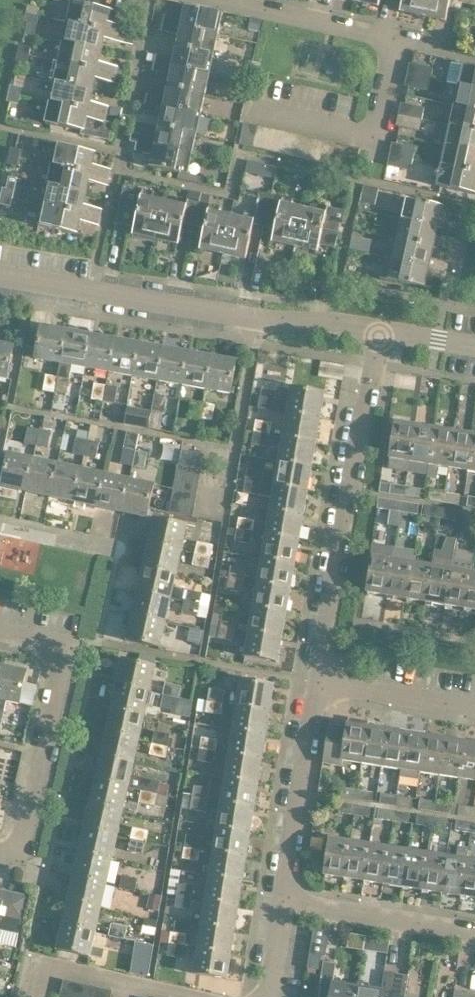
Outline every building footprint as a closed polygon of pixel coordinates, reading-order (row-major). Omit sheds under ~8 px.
[(65,0),(60,0),(55,19),(67,22),(122,34),(124,27),(106,23),(109,10),(65,0)] [(422,16),(423,16),(426,0),(401,0),(399,11),(422,16)] [(446,15),(448,8),(460,10),(462,2),(461,2),(462,0),(426,0),(423,16),(445,21),(446,15)] [(26,13),(37,15),(39,7),(28,5),(26,13)] [(164,14),(162,23),(218,35),(222,15),(179,5),(176,17),(164,14)] [(37,15),(26,13),(24,21),(35,24),(37,15)] [(120,42),(122,34),(67,22),(62,42),(99,50),(102,38),(120,42)] [(162,23),(161,30),(180,35),(178,47),(213,55),(218,35),(162,23)] [(62,42),(58,62),(113,75),(115,66),(96,62),(99,50),(62,42)] [(17,53),(28,56),(31,47),(19,45),(17,53)] [(178,47),(173,67),(209,74),(213,55),(178,47)] [(28,56),(17,53),(15,61),(27,63),(28,56)] [(153,62),(166,65),(168,57),(155,54),(153,62)] [(58,62),(53,82),(90,90),(93,78),(112,82),(113,75),(58,62)] [(166,65),(153,62),(152,70),(164,72),(166,65)] [(407,74),(430,79),(432,67),(409,62),(407,74)] [(451,63),(447,82),(458,85),(474,89),(474,68),(451,63)] [(173,67),(169,87),(205,94),(209,74),(173,67)] [(430,79),(407,74),(404,85),(428,90),(430,79)] [(53,82),(49,101),(105,114),(106,106),(87,102),(90,90),(53,82)] [(8,93),(20,95),(22,87),(10,84),(8,93)] [(474,110),(474,89),(458,85),(453,105),(474,110)] [(169,87),(165,106),(200,114),(205,94),(169,87)] [(20,95),(8,93),(6,100),(18,103),(20,95)] [(145,102),(158,105),(160,97),(147,94),(145,102)] [(112,123),(103,121),(105,114),(49,101),(44,122),(81,130),(80,134),(108,140),(112,123)] [(158,105),(145,102),(143,110),(156,112),(158,105)] [(398,113),(421,119),(424,107),(401,102),(398,113)] [(453,105),(449,125),(474,130),(474,110),(453,105)] [(165,106),(160,126),(196,134),(200,114),(165,106)] [(421,119),(398,113),(395,125),(419,130),(421,119)] [(247,123),(242,145),(254,147),(259,125),(247,123)] [(265,150),(270,128),(259,125),(254,147),(265,150)] [(445,144),(444,145),(474,151),(474,130),(449,125),(445,144)] [(130,142),(136,143),(136,142),(192,154),(196,134),(160,126),(157,139),(132,134),(130,142)] [(276,152),(281,130),(270,128),(265,150),(276,152)] [(287,154),(291,133),(281,130),(276,152),(287,154)] [(298,157),(303,135),(291,133),(287,154),(298,157)] [(310,160),(314,138),(303,135),(298,157),(310,160)] [(321,162),(325,140),(314,138),(310,160),(321,162)] [(325,140),(321,162),(332,164),(336,143),(325,140)] [(187,174),(191,155),(192,154),(136,142),(136,143),(135,150),(154,154),(151,167),(187,174)] [(389,153),(412,158),(415,147),(392,142),(389,153)] [(55,144),(51,164),(106,177),(108,168),(89,164),(92,152),(55,144)] [(440,164),(474,172),(474,151),(444,145),(440,164)] [(9,155),(21,158),(23,150),(11,147),(9,155)] [(412,158),(389,153),(387,165),(410,170),(412,158)] [(21,158),(9,155),(8,163),(19,166),(21,158)] [(277,174),(279,162),(249,159),(248,171),(277,174)] [(51,164),(46,184),(84,192),(86,180),(105,185),(106,177),(51,164)] [(446,187),(474,193),(474,188),(474,172),(440,164),(435,185),(446,187)] [(191,176),(188,196),(211,199),(213,179),(191,176)] [(46,184),(42,204),(97,217),(99,208),(81,204),(84,192),(46,184)] [(149,199),(151,192),(122,185),(114,223),(133,227),(131,233),(155,238),(163,202),(149,199)] [(2,187),(1,194),(0,195),(12,198),(14,190),(2,187)] [(253,223),(264,226),(271,194),(258,191),(254,214),(243,211),(241,219),(230,217),(223,253),(245,258),(253,223)] [(291,198),(275,195),(271,194),(264,226),(274,228),(272,240),(295,245),(303,209),(289,206),(291,198)] [(0,195),(0,197),(0,204),(10,206),(12,198),(0,195)] [(182,222),(193,224),(198,201),(176,197),(174,205),(163,202),(155,238),(178,243),(182,222)] [(449,207),(446,207),(405,198),(400,218),(436,226),(443,227),(443,228),(456,230),(458,222),(447,220),(449,207)] [(199,247),(222,252),(223,253),(230,217),(218,214),(220,206),(198,201),(193,224),(203,226),(199,247)] [(95,224),(97,217),(42,204),(38,225),(74,233),(77,220),(95,224)] [(345,210),(337,208),(317,204),(315,212),(303,209),(295,245),(318,250),(319,243),(335,246),(340,222),(343,222),(345,210)] [(400,218),(396,238),(432,246),(436,226),(400,218)] [(441,236),(454,238),(456,230),(443,228),(441,236)] [(437,259),(429,257),(432,246),(396,238),(391,257),(391,258),(447,270),(449,262),(437,259)] [(380,277),(430,288),(433,275),(445,278),(447,270),(391,258),(391,257),(384,256),(380,277)] [(40,325),(35,358),(59,362),(64,330),(40,325)] [(53,391),(55,392),(66,394),(71,364),(83,367),(89,334),(89,331),(87,328),(79,326),(76,329),(75,332),(64,330),(59,362),(60,362),(57,376),(56,376),(53,391)] [(83,367),(84,367),(108,371),(114,338),(89,334),(83,367)] [(108,371),(132,375),(138,343),(114,338),(108,371)] [(13,346),(0,343),(0,376),(7,378),(13,346)] [(132,375),(156,380),(162,347),(138,343),(132,375)] [(156,380),(181,384),(186,351),(162,347),(156,380)] [(181,384),(205,388),(210,356),(186,351),(181,384)] [(235,360),(210,356),(205,388),(230,393),(235,360)] [(43,390),(53,391),(56,376),(46,374),(43,390)] [(102,400),(105,385),(94,383),(91,398),(102,400)] [(105,385),(102,400),(115,402),(117,387),(105,385)] [(324,393),(291,387),(287,413),(320,419),(324,393)] [(166,396),(154,394),(151,409),(163,411),(166,396)] [(273,410),(275,399),(260,396),(258,407),(273,410)] [(200,418),(203,402),(191,400),(188,416),(200,418)] [(203,402),(200,418),(211,420),(214,405),(203,402)] [(148,429),(151,412),(126,407),(123,424),(148,429)] [(287,413),(282,436),(315,442),(320,419),(287,413)] [(254,431),(269,434),(271,423),(256,420),(254,431)] [(395,420),(388,468),(408,471),(416,423),(395,420)] [(416,423),(408,471),(428,474),(435,426),(416,423)] [(448,467),(454,429),(435,426),(428,474),(427,477),(436,478),(438,465),(448,467)] [(36,445),(39,429),(28,427),(24,442),(36,445)] [(39,429),(36,445),(47,447),(51,432),(39,429)] [(474,433),(454,429),(448,467),(468,470),(474,433)] [(269,434),(254,431),(252,443),(267,446),(269,434)] [(282,436),(278,460),(311,466),(315,442),(282,436)] [(83,455),(86,439),(76,437),(73,453),(83,455)] [(86,439),(83,455),(95,458),(99,442),(86,439)] [(132,465),(133,458),(135,450),(124,448),(120,463),(132,465)] [(135,450),(133,458),(132,465),(144,467),(147,453),(135,450)] [(203,454),(181,450),(178,465),(201,469),(203,454)] [(26,490),(33,458),(8,452),(1,485),(26,490)] [(33,458),(26,490),(49,495),(56,463),(33,458)] [(278,460),(274,484),(307,489),(311,466),(278,460)] [(49,495),(50,495),(73,500),(80,468),(56,463),(49,495)] [(175,476),(199,481),(201,469),(178,465),(177,465),(175,476)] [(73,500),(74,501),(97,506),(104,473),(80,468),(73,500)] [(247,468),(245,479),(261,481),(263,471),(247,468)] [(129,479),(105,473),(104,473),(97,506),(122,511),(129,479)] [(173,489),(196,493),(199,481),(175,476),(173,489)] [(154,484),(129,479),(122,511),(147,517),(154,484)] [(261,482),(261,481),(245,479),(243,492),(272,496),(270,508),(303,514),(307,489),(274,484),(261,482)] [(403,495),(405,486),(390,484),(389,493),(403,495)] [(420,498),(421,488),(405,486),(403,495),(420,498)] [(171,500),(195,504),(196,493),(173,489),(171,500)] [(442,502),(444,492),(429,489),(428,499),(442,502)] [(460,494),(446,492),(444,492),(442,502),(458,504),(460,494)] [(468,496),(466,506),(474,507),(474,497),(468,496)] [(377,507),(387,509),(401,511),(402,501),(388,499),(378,498),(377,507)] [(195,504),(171,500),(169,511),(193,515),(195,504)] [(417,514),(419,504),(402,501),(401,511),(417,514)] [(427,505),(425,515),(440,518),(441,508),(427,505)] [(298,540),(303,514),(270,508),(265,534),(298,540)] [(441,508),(440,518),(441,518),(456,520),(457,510),(441,508)] [(466,511),(464,521),(474,523),(474,513),(466,511)] [(237,529),(252,532),(254,520),(239,517),(237,529)] [(154,518),(148,543),(180,550),(186,525),(154,518)] [(235,541),(250,543),(252,532),(237,529),(235,541)] [(265,534),(261,559),(294,564),(298,540),(265,534)] [(432,565),(426,602),(446,605),(453,558),(456,539),(447,537),(441,550),(434,549),(431,565),(432,565)] [(195,553),(210,557),(213,545),(197,541),(195,553)] [(180,550),(148,543),(143,566),(175,573),(180,550)] [(373,559),(368,592),(387,595),(393,559),(395,547),(372,544),(370,558),(373,559)] [(210,557),(195,553),(192,565),(208,568),(210,557)] [(446,605),(465,608),(471,571),(472,561),(453,558),(446,605)] [(261,559),(256,582),(289,588),(294,564),(261,559)] [(413,562),(393,559),(387,595),(407,599),(413,562)] [(431,565),(413,562),(407,599),(426,602),(432,565),(431,565)] [(143,566),(137,590),(169,598),(175,573),(143,566)] [(227,577),(244,580),(246,568),(229,566),(227,577)] [(471,571),(465,608),(474,609),(474,572),(471,571)] [(244,580),(227,577),(225,589),(242,592),(244,580)] [(256,582),(252,606),(285,612),(289,588),(256,582)] [(184,601),(199,605),(202,593),(187,589),(184,601)] [(137,590),(132,614),(164,621),(169,598),(137,590)] [(199,605),(184,601),(181,612),(197,616),(199,605)] [(252,606),(248,631),(281,637),(285,612),(252,606)] [(158,646),(164,622),(164,621),(132,614),(126,639),(158,646)] [(220,626),(235,629),(237,617),(222,614),(220,626)] [(192,640),(194,628),(179,624),(176,636),(192,640)] [(235,629),(220,626),(218,637),(233,641),(235,629)] [(248,631),(244,655),(277,661),(281,637),(248,631)] [(153,665),(122,658),(116,684),(147,691),(153,665)] [(18,704),(26,671),(1,666),(0,670),(0,728),(6,701),(18,704)] [(239,680),(235,705),(268,710),(272,685),(239,680)] [(163,695),(178,698),(181,686),(166,683),(163,695)] [(116,684),(111,707),(142,715),(147,691),(116,684)] [(207,701),(223,703),(225,691),(209,688),(207,701)] [(193,702),(178,699),(175,698),(172,713),(190,717),(193,702)] [(223,703),(207,701),(205,712),(221,714),(223,703)] [(235,705),(231,729),(264,734),(268,710),(235,705)] [(137,739),(142,715),(111,707),(105,732),(137,739)] [(328,730),(323,761),(343,764),(344,759),(362,762),(368,725),(369,723),(362,722),(363,718),(349,716),(346,733),(343,732),(343,733),(331,731),(331,730),(328,730)] [(388,728),(368,725),(362,762),(382,765),(388,728)] [(382,765),(401,768),(407,731),(388,728),(382,765)] [(231,729),(227,753),(260,758),(264,734),(231,729)] [(152,742),(167,746),(170,734),(154,730),(152,742)] [(401,768),(400,775),(419,778),(420,771),(426,733),(407,731),(401,768)] [(105,732),(100,756),(131,763),(137,739),(105,732)] [(420,771),(421,771),(440,774),(446,737),(426,733),(420,771)] [(200,749),(215,751),(217,740),(202,737),(200,749)] [(440,774),(446,775),(459,777),(465,739),(446,737),(440,774)] [(460,777),(474,779),(474,741),(465,739),(459,777),(460,777)] [(167,746),(152,742),(149,754),(165,757),(167,746)] [(215,751),(200,749),(198,760),(213,763),(215,751)] [(227,753),(223,777),(257,783),(260,758),(227,753)] [(131,763),(100,756),(96,755),(93,757),(91,765),(93,768),(97,769),(94,780),(126,787),(141,790),(157,794),(159,782),(129,775),(131,763)] [(223,777),(220,801),(253,806),(257,783),(223,777)] [(120,812),(126,787),(94,780),(89,804),(120,812)] [(192,796),(208,799),(209,788),(194,785),(192,796)] [(357,799),(358,789),(342,787),(341,796),(357,799)] [(358,789),(357,799),(371,801),(373,792),(358,789)] [(154,805),(157,794),(141,790),(139,802),(154,805)] [(395,805),(396,795),(381,793),(379,803),(395,805)] [(396,795),(395,805),(410,807),(412,797),(396,795)] [(80,812),(80,796),(68,796),(68,811),(80,812)] [(208,799),(192,796),(190,809),(206,811),(208,799)] [(434,811),(436,801),(420,799),(418,809),(434,811)] [(220,801),(216,825),(249,831),(253,806),(220,801)] [(434,811),(449,813),(451,803),(436,801),(434,811)] [(354,814),(356,805),(340,803),(339,812),(354,814)] [(89,804),(83,829),(115,837),(120,812),(89,804)] [(473,817),(474,807),(458,804),(457,814),(473,817)] [(356,805),(354,814),(369,817),(370,807),(356,805)] [(392,820),(394,810),(378,808),(377,818),(392,820)] [(394,810),(392,820),(408,823),(409,813),(394,810)] [(432,826),(434,817),(417,814),(416,824),(432,826)] [(448,819),(446,818),(434,817),(432,826),(447,829),(448,819)] [(470,832),(472,822),(456,820),(455,830),(470,832)] [(216,825),(212,850),(245,855),(249,831),(216,825)] [(130,840),(145,844),(149,831),(133,827),(130,840)] [(83,829),(78,853),(109,860),(115,837),(83,829)] [(184,846),(200,848),(202,837),(186,834),(184,846)] [(325,874),(345,877),(350,839),(331,836),(325,874)] [(345,877),(364,880),(370,842),(350,839),(345,877)] [(145,844),(130,840),(127,850),(143,853),(145,844)] [(364,880),(383,883),(389,845),(370,842),(364,880)] [(383,883),(384,883),(402,886),(408,848),(389,845),(383,883)] [(200,848),(184,846),(182,858),(198,860),(200,848)] [(442,892),(446,892),(461,895),(466,857),(468,848),(457,846),(455,856),(447,854),(442,892)] [(402,886),(403,886),(422,889),(428,851),(408,848),(402,886)] [(241,881),(245,856),(245,855),(212,850),(208,875),(241,881)] [(447,854),(428,851),(422,889),(442,892),(447,854)] [(78,853),(72,877),(104,884),(109,860),(78,853)] [(466,857),(461,895),(474,897),(474,859),(466,857)] [(122,875),(119,887),(135,891),(137,879),(122,875)] [(208,875),(204,900),(237,905),(241,881),(208,875)] [(72,877),(67,901),(98,908),(104,884),(72,877)] [(176,895),(192,898),(194,885),(178,883),(176,895)] [(0,891),(0,929),(18,933),(26,897),(0,891)] [(192,898),(176,895),(174,907),(190,909),(192,898)] [(204,900),(200,924),(233,929),(237,905),(204,900)] [(67,901),(61,925),(93,932),(98,908),(67,901)] [(126,921),(127,912),(102,908),(101,917),(126,921)] [(108,935),(123,938),(126,926),(111,923),(108,935)] [(200,924),(196,949),(229,954),(233,929),(200,924)] [(88,956),(88,954),(101,957),(103,948),(90,945),(93,932),(61,925),(56,949),(88,956)] [(323,952),(328,929),(314,925),(309,949),(323,952)] [(169,944),(184,947),(186,934),(171,932),(169,944)] [(388,949),(389,935),(348,933),(347,946),(388,949)] [(151,953),(153,942),(136,940),(135,951),(151,953)] [(184,947),(169,944),(167,955),(182,957),(184,947)] [(225,978),(229,954),(196,949),(192,972),(225,978)] [(358,986),(333,982),(336,963),(324,961),(318,996),(356,996),(358,986)] [(396,972),(385,970),(382,989),(358,986),(356,996),(392,996),(396,972)] [(396,972),(392,996),(405,996),(408,974),(396,972)] [(80,996),(83,996),(85,985),(62,979),(59,992),(80,996)] [(83,996),(109,996),(110,991),(85,985),(83,996)]
